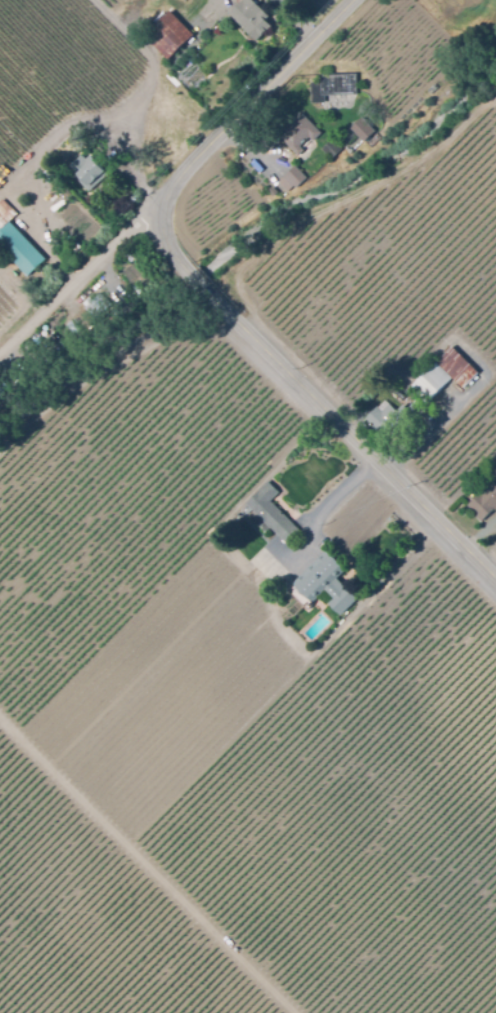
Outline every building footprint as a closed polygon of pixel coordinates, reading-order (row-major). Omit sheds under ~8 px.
[(228,16),(242,0),(250,0),(269,17),(265,21),(270,26),(255,42),(228,16)] [(166,61),(143,36),(169,11),(193,36),(166,61)] [(306,104),(305,73),(355,71),(356,96),(323,97),(323,103),(306,104)] [(298,157),(275,136),(297,112),(321,134),(312,143),(308,138),(299,147),(304,151),(298,157)] [(350,125),(361,114),(374,130),(363,140),(357,134),(349,142),(345,137),(354,129),(350,125)] [(331,161),(320,150),(331,139),(342,149),(331,161)] [(87,191),(68,167),(82,155),(85,159),(90,156),(105,175),(87,191)] [(286,193),(277,182),(294,167),(303,178),(286,193)] [(272,198),(267,193),(272,188),(277,194),(272,198)] [(27,277),(0,249),(0,200),(1,199),(16,215),(8,223),(44,260),(27,277)] [(80,246),(72,253),(69,249),(77,242),(80,246)] [(99,318),(87,308),(99,295),(111,306),(99,318)] [(73,336),(65,328),(73,320),(81,328),(73,336)] [(427,371),(451,347),(473,370),(477,374),(461,390),(450,379),(424,405),(408,389),(427,371)] [(386,446),(361,421),(375,407),(380,412),(388,404),(396,412),(403,405),(407,409),(415,401),(423,409),(386,446)] [(284,546),(244,505),(267,482),(278,494),(270,502),(298,532),(284,546)] [(492,482),(495,486),(495,511),(495,512),(494,510),(479,524),(464,507),(492,482)] [(338,617),(319,597),(311,604),(291,584),(325,550),(345,571),(336,579),(356,599),(338,617)] [(308,603),(290,587),(285,592),(303,608),(308,603)]
